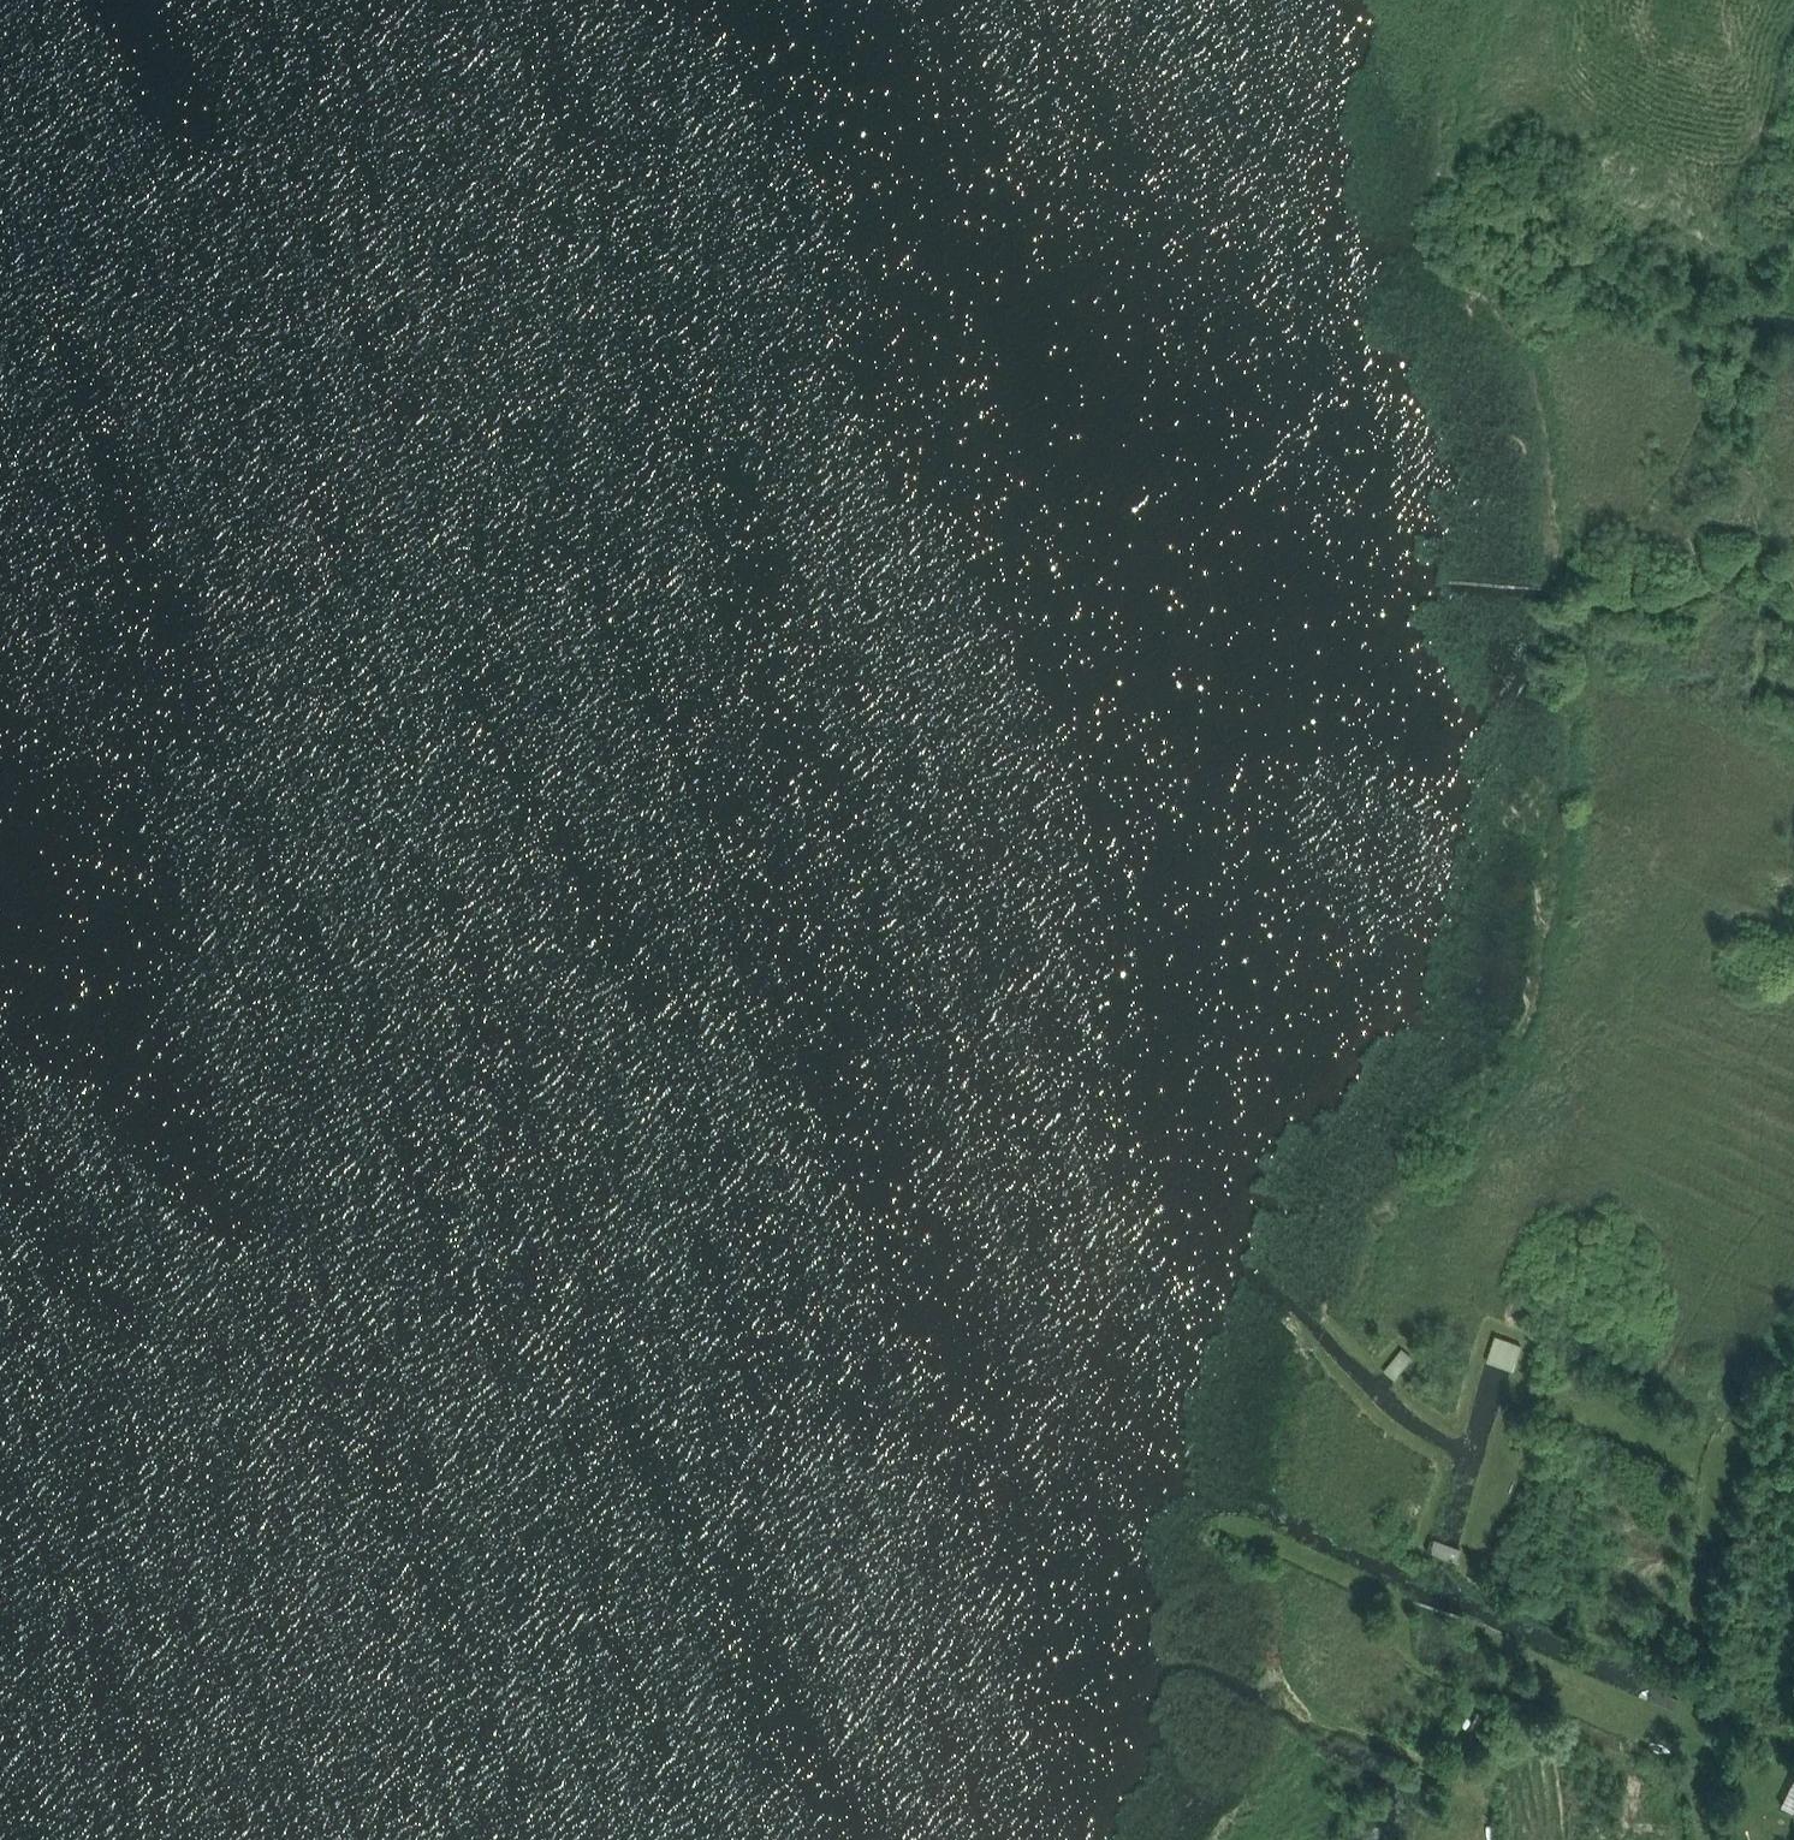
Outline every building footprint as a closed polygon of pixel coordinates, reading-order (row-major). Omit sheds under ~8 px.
[(1495,1334),(1487,1362),(1515,1371),(1523,1343),(1495,1334)] [(1383,1371),(1395,1380),(1413,1357),(1402,1348),(1383,1371)]
